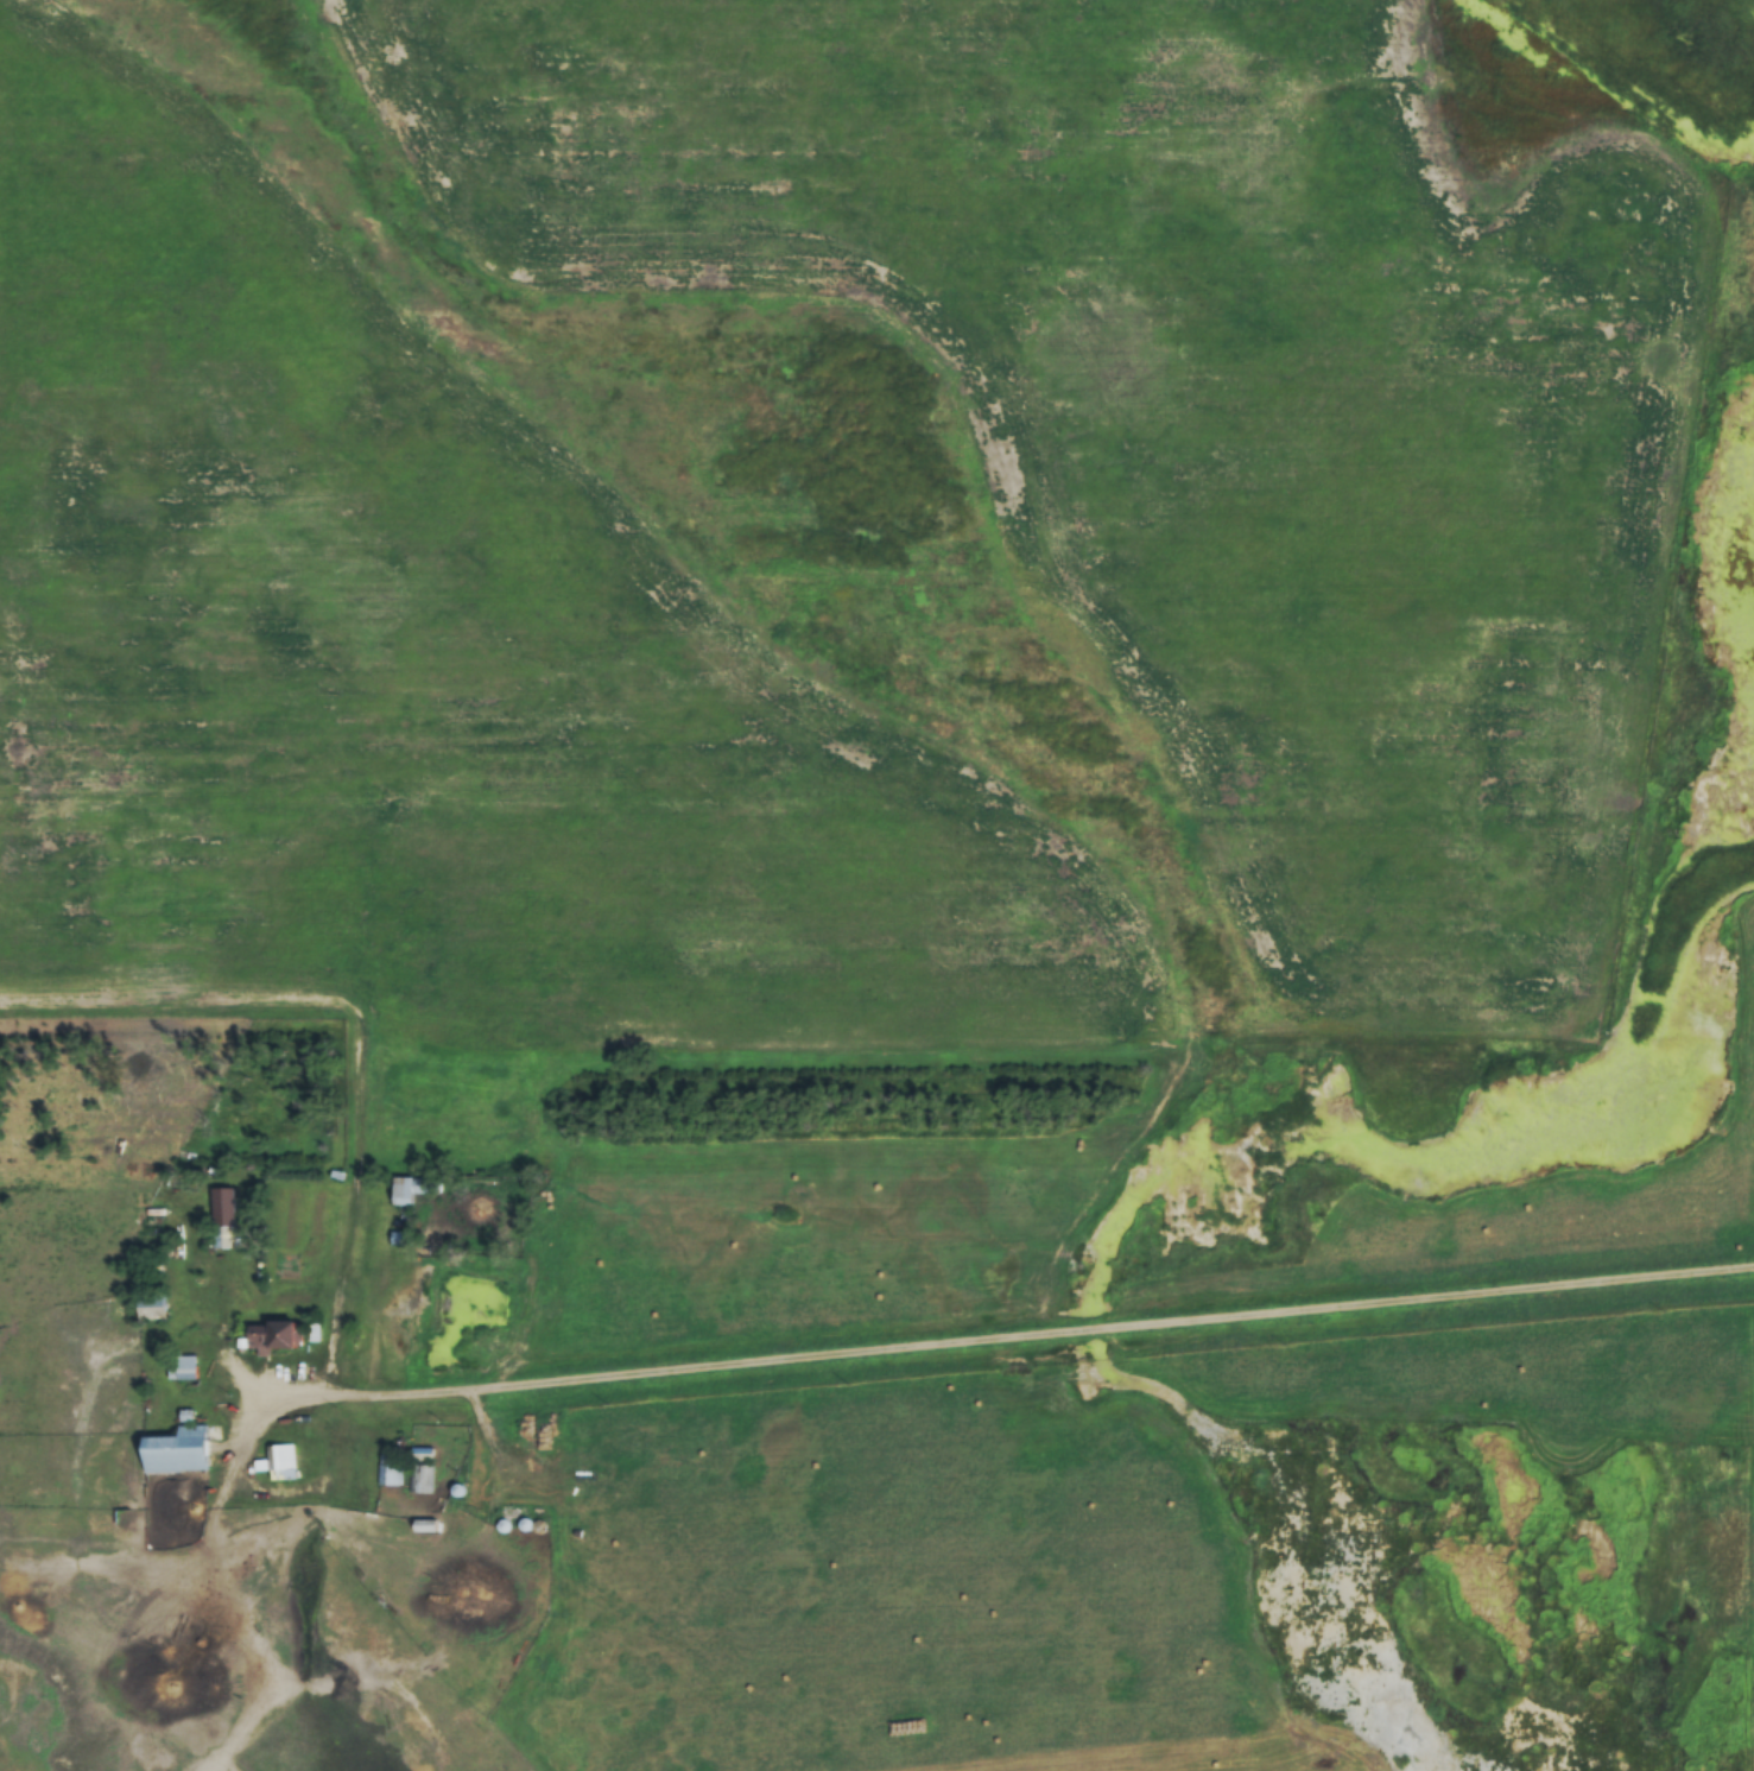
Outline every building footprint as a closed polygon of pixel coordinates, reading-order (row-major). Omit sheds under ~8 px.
[(428,1177),(391,1177),(391,1206),(410,1206),(410,1193),(428,1193),(428,1177)] [(210,1248),(233,1248),(233,1226),(210,1226),(210,1248)] [(163,1295),(135,1295),(135,1310),(163,1310),(163,1295)] [(298,1323),(243,1323),(243,1348),(298,1348),(298,1323)] [(194,1380),(194,1356),(175,1356),(175,1380),(194,1380)] [(204,1424),(175,1425),(175,1436),(137,1437),(138,1472),(205,1471),(204,1424)] [(270,1444),(270,1479),(294,1479),(294,1444),(270,1444)] [(432,1447),(410,1447),(409,1492),(432,1493),(432,1447)] [(378,1484),(401,1484),(401,1463),(378,1463),(378,1484)]
